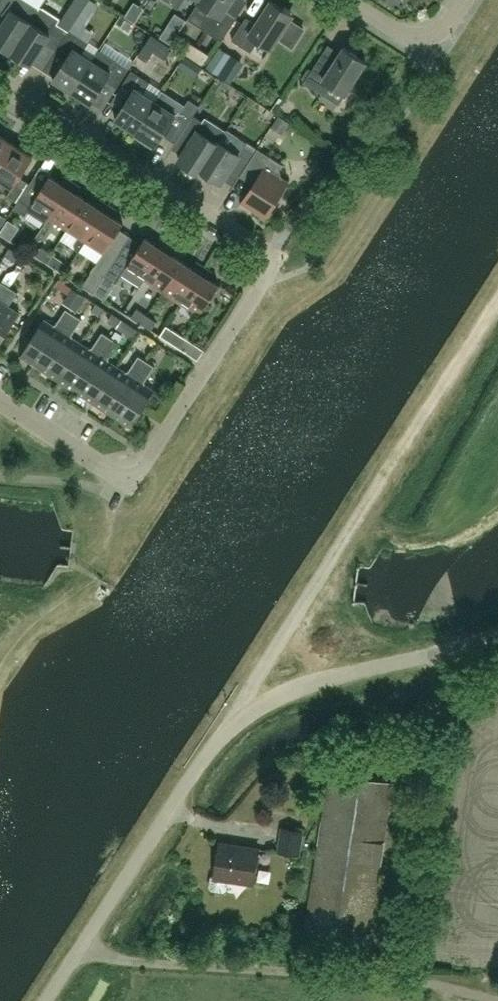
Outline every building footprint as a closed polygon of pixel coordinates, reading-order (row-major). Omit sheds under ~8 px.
[(0,27),(0,50),(4,52),(9,49),(12,51),(40,8),(29,0),(1,0),(0,2),(0,14),(6,18),(0,27)] [(199,1),(188,18),(222,40),(237,17),(225,9),(231,0),(200,0),(199,1)] [(289,19),(293,13),(272,0),(257,23),(247,16),(232,39),(251,51),(259,39),(271,47),(278,36),(293,45),(304,28),(289,19)] [(70,30),(69,30),(58,23),(61,20),(41,7),(40,8),(12,51),(15,53),(15,58),(24,64),(28,62),(31,64),(45,43),(56,50),(57,50),(70,30)] [(93,59),(83,52),(89,42),(70,30),(57,50),(68,57),(54,78),(73,90),(93,59)] [(366,61),(344,46),(331,66),(320,58),(305,81),(325,93),(331,83),(346,92),(366,61)] [(210,65),(220,72),(231,54),(221,48),(210,65)] [(116,88),(129,68),(100,49),(93,59),(73,90),(91,102),(105,81),(116,88)] [(129,97),(115,118),(136,131),(156,100),(144,92),(151,82),(132,70),(119,90),(129,97)] [(138,132),(135,135),(152,146),(155,143),(156,144),(164,132),(168,134),(175,130),(176,129),(177,128),(182,132),(194,114),(200,105),(189,98),(185,105),(163,90),(156,100),(136,131),(138,132)] [(207,118),(204,121),(194,114),(182,132),(192,138),(179,159),(199,172),(219,142),(218,142),(226,130),(207,118)] [(227,128),(226,130),(218,142),(219,142),(199,172),(200,172),(202,169),(222,182),(234,163),(244,169),(256,151),(246,145),(249,142),(227,128)] [(0,133),(0,164),(14,142),(0,133)] [(14,142),(0,164),(0,177),(13,185),(8,194),(18,200),(30,181),(20,175),(33,154),(14,142)] [(241,174),(254,183),(241,203),(242,204),(244,201),(266,215),(263,218),(264,219),(288,182),(290,179),(289,178),(287,181),(283,178),(281,168),(283,163),(258,147),(256,151),(244,169),(241,174)] [(47,221),(50,216),(73,180),(64,174),(60,180),(50,174),(45,182),(35,175),(15,206),(26,214),(29,209),(47,221)] [(81,185),(73,180),(50,216),(68,228),(87,197),(77,191),(81,185)] [(97,204),(87,197),(68,228),(79,235),(74,242),(75,247),(79,250),(86,240),(88,237),(109,203),(101,198),(97,204)] [(117,208),(109,203),(88,237),(86,240),(104,251),(83,284),(95,292),(106,275),(121,250),(110,243),(124,221),(114,215),(117,208)] [(145,279),(168,241),(160,236),(156,242),(146,236),(132,257),(121,250),(106,275),(117,282),(121,275),(140,286),(145,279)] [(177,247),(168,241),(145,279),(163,290),(183,259),(173,253),(177,247)] [(52,252),(42,246),(37,254),(47,261),(52,252)] [(62,259),(52,252),(47,261),(57,267),(62,259)] [(192,266),(183,259),(163,290),(181,302),(182,301),(205,265),(196,260),(192,266)] [(213,270),(205,265),(182,301),(181,302),(200,313),(219,283),(209,276),(213,270)] [(10,286),(2,281),(0,284),(0,302),(10,286)] [(0,302),(0,341),(1,342),(20,312),(10,305),(18,292),(10,286),(0,302)] [(142,322),(148,314),(137,307),(132,316),(142,322)] [(21,355),(40,367),(75,313),(67,308),(57,324),(53,324),(36,313),(28,327),(36,332),(21,355)] [(83,319),(75,313),(40,367),(58,379),(81,342),(73,337),(73,334),(83,319)] [(148,314),(142,322),(152,329),(158,321),(148,314)] [(140,331),(122,320),(117,328),(135,339),(140,331)] [(167,324),(161,334),(181,348),(188,338),(167,324)] [(81,342),(58,379),(76,391),(111,337),(103,331),(93,347),(89,347),(81,342)] [(119,342),(111,337),(76,391),(94,402),(117,366),(110,361),(109,357),(119,342)] [(112,414),(147,360),(139,355),(129,370),(125,371),(117,366),(94,402),(112,414)] [(155,365),(147,360),(112,414),(131,426),(155,390),(146,384),(145,381),(155,365)] [(330,772),(301,951),(366,962),(390,813),(391,800),(394,782),(330,772)] [(300,856),(303,830),(281,827),(278,852),(300,856)] [(213,890),(224,892),(228,889),(230,880),(255,883),(260,849),(220,842),(220,847),(216,850),(215,855),(218,859),(216,874),(212,877),(210,886),(213,890)]
